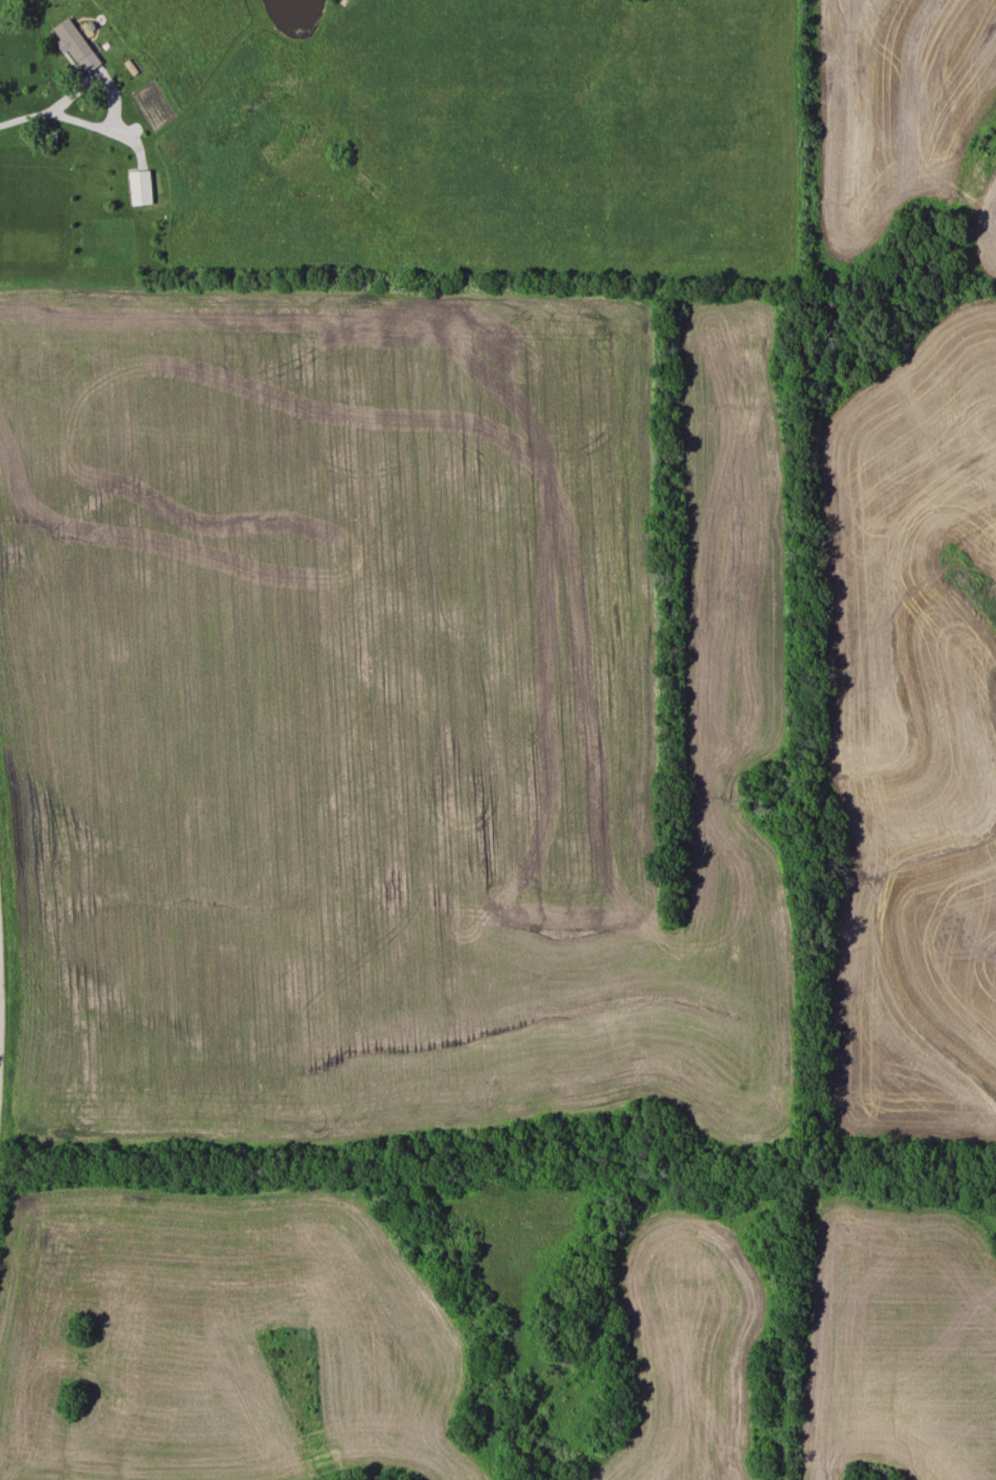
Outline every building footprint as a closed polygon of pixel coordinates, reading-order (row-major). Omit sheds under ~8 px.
[(151,206),(150,172),(129,173),(130,207),(151,206)]
